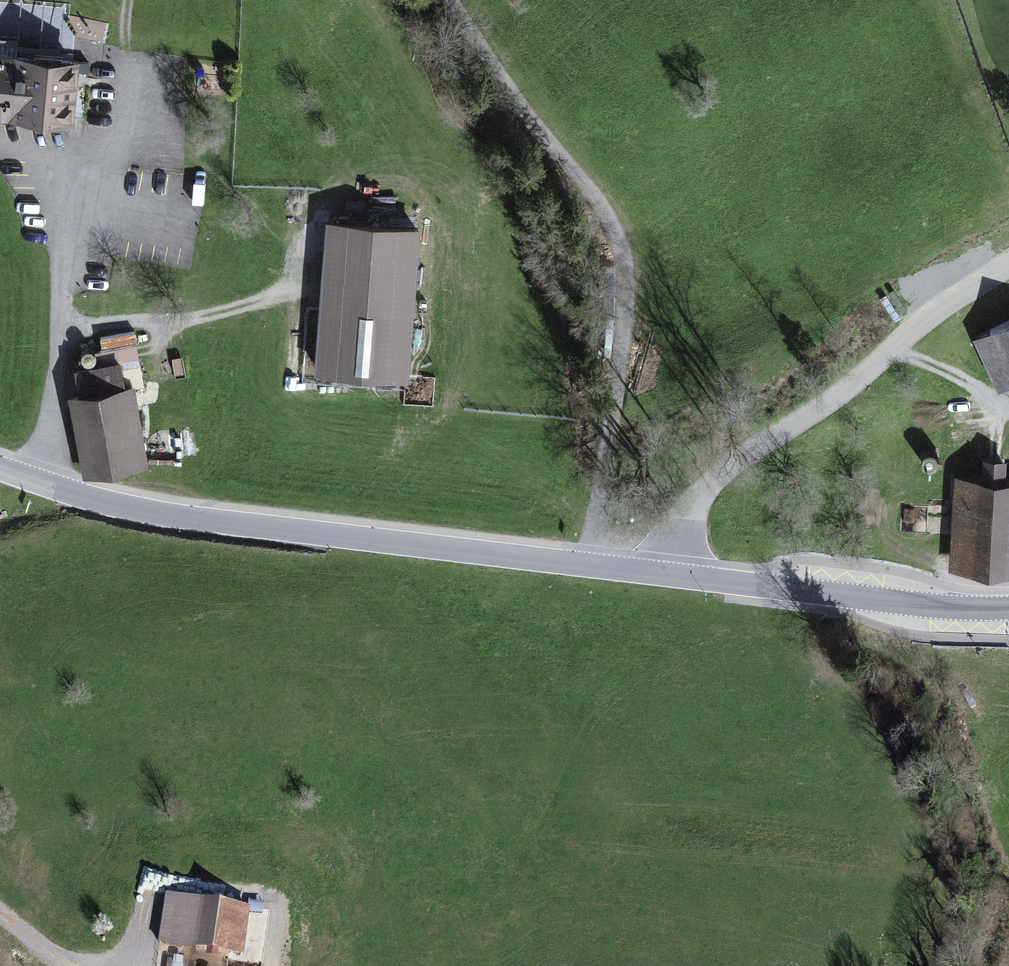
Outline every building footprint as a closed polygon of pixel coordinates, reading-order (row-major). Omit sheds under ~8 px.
[(0,44),(0,122),(75,128),(79,62),(17,58),(18,46),(0,44)] [(420,231),(326,224),(314,377),(409,384),(420,231)] [(972,340),(997,393),(1008,388),(1008,323),(972,340)] [(77,397),(68,399),(83,481),(147,469),(133,389),(143,387),(136,347),(96,354),(98,367),(72,372),(77,397)] [(87,366),(89,366),(91,366),(93,365),(94,363),(95,361),(95,358),(94,356),(93,354),(91,353),(89,353),(86,353),(84,354),(83,356),(82,358),(81,360),(82,362),(83,364),(85,366),(87,366)] [(955,479),(950,572),(1008,575),(1008,482),(1006,481),(1007,463),(983,461),(982,481),(955,479)] [(180,948),(187,900),(166,896),(158,944),(180,948)] [(252,909),(187,900),(180,948),(244,957),(252,909)]
